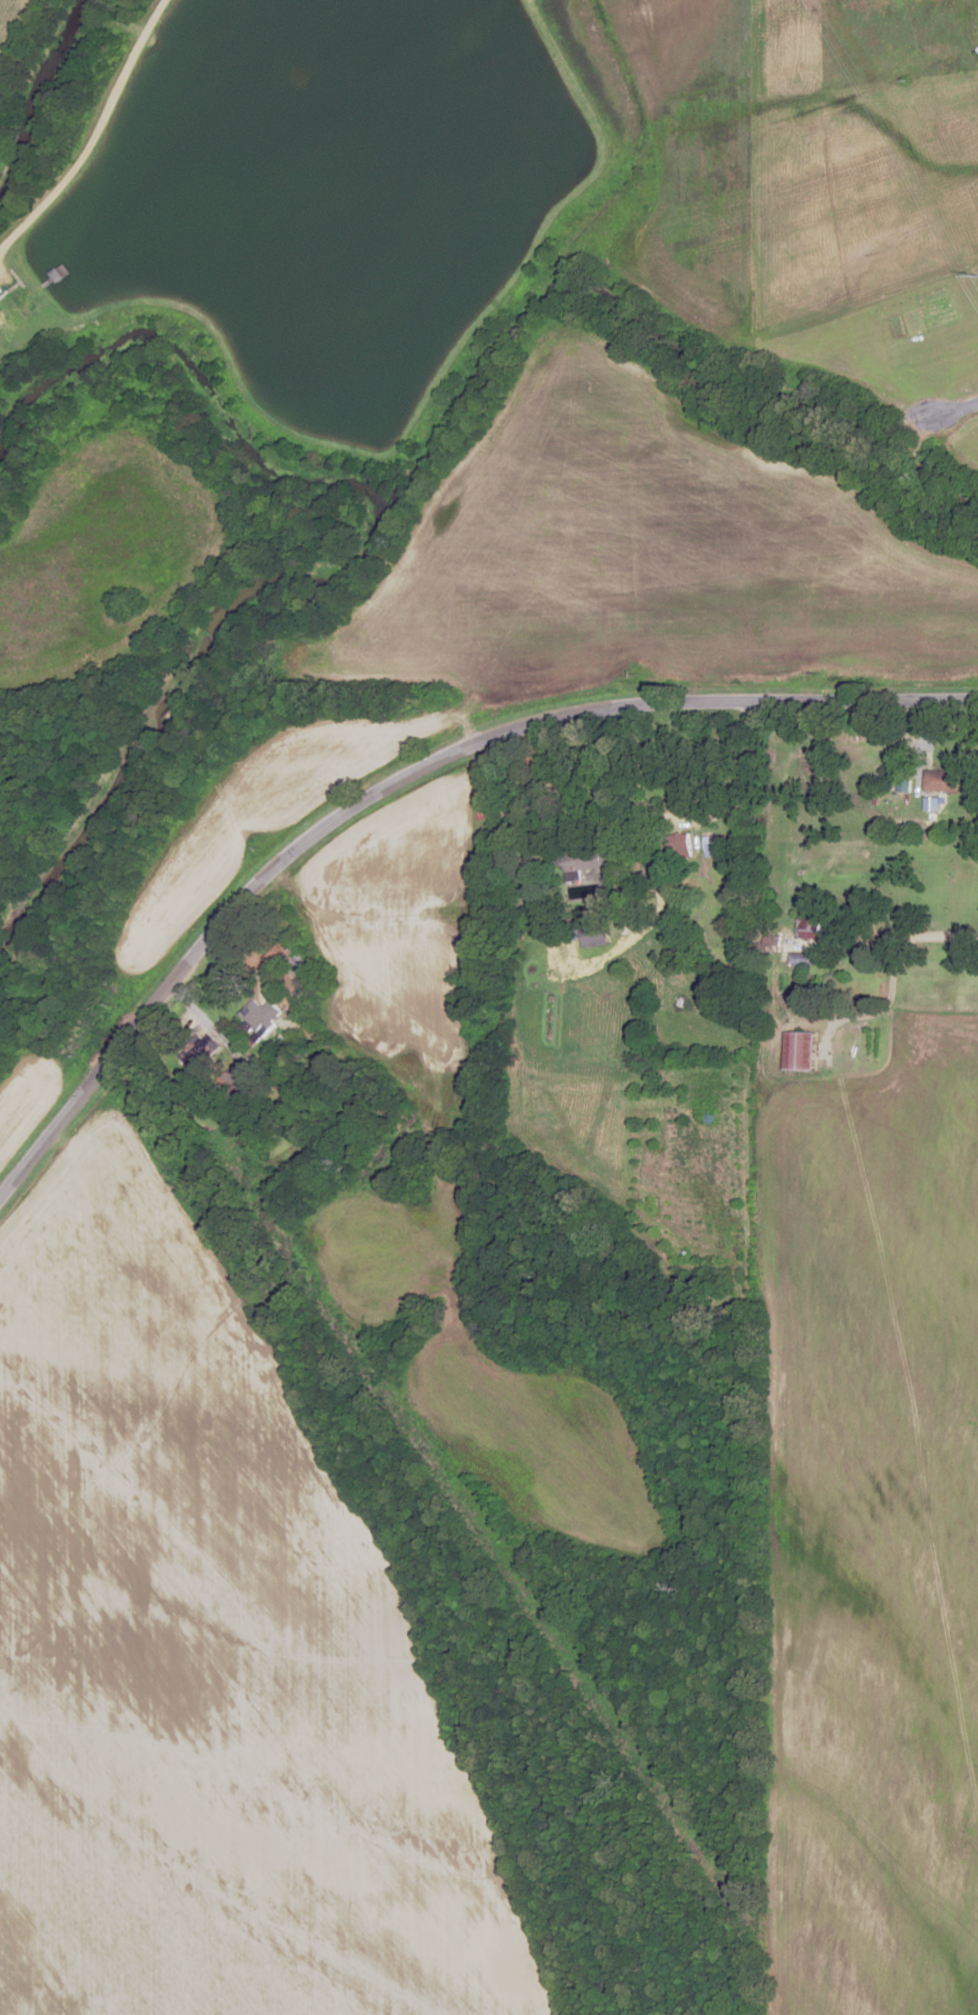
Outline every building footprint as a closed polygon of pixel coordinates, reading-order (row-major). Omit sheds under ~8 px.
[(959,771),(925,770),(924,791),(959,791),(959,771)] [(690,833),(669,833),(669,858),(690,858),(690,833)] [(705,857),(729,857),(729,836),(705,836),(705,857)] [(606,848),(563,849),(564,879),(584,879),(584,881),(607,880),(606,848)] [(798,938),(818,938),(818,918),(798,918),(798,938)] [(580,929),(584,948),(607,944),(604,924),(580,929)] [(781,936),(764,936),(764,951),(780,951),(781,936)] [(790,954),(790,964),(805,964),(805,954),(790,954)] [(240,1013),(263,1036),(279,1020),(256,997),(240,1013)] [(815,1031),(786,1031),(786,1070),(815,1070),(815,1031)]
